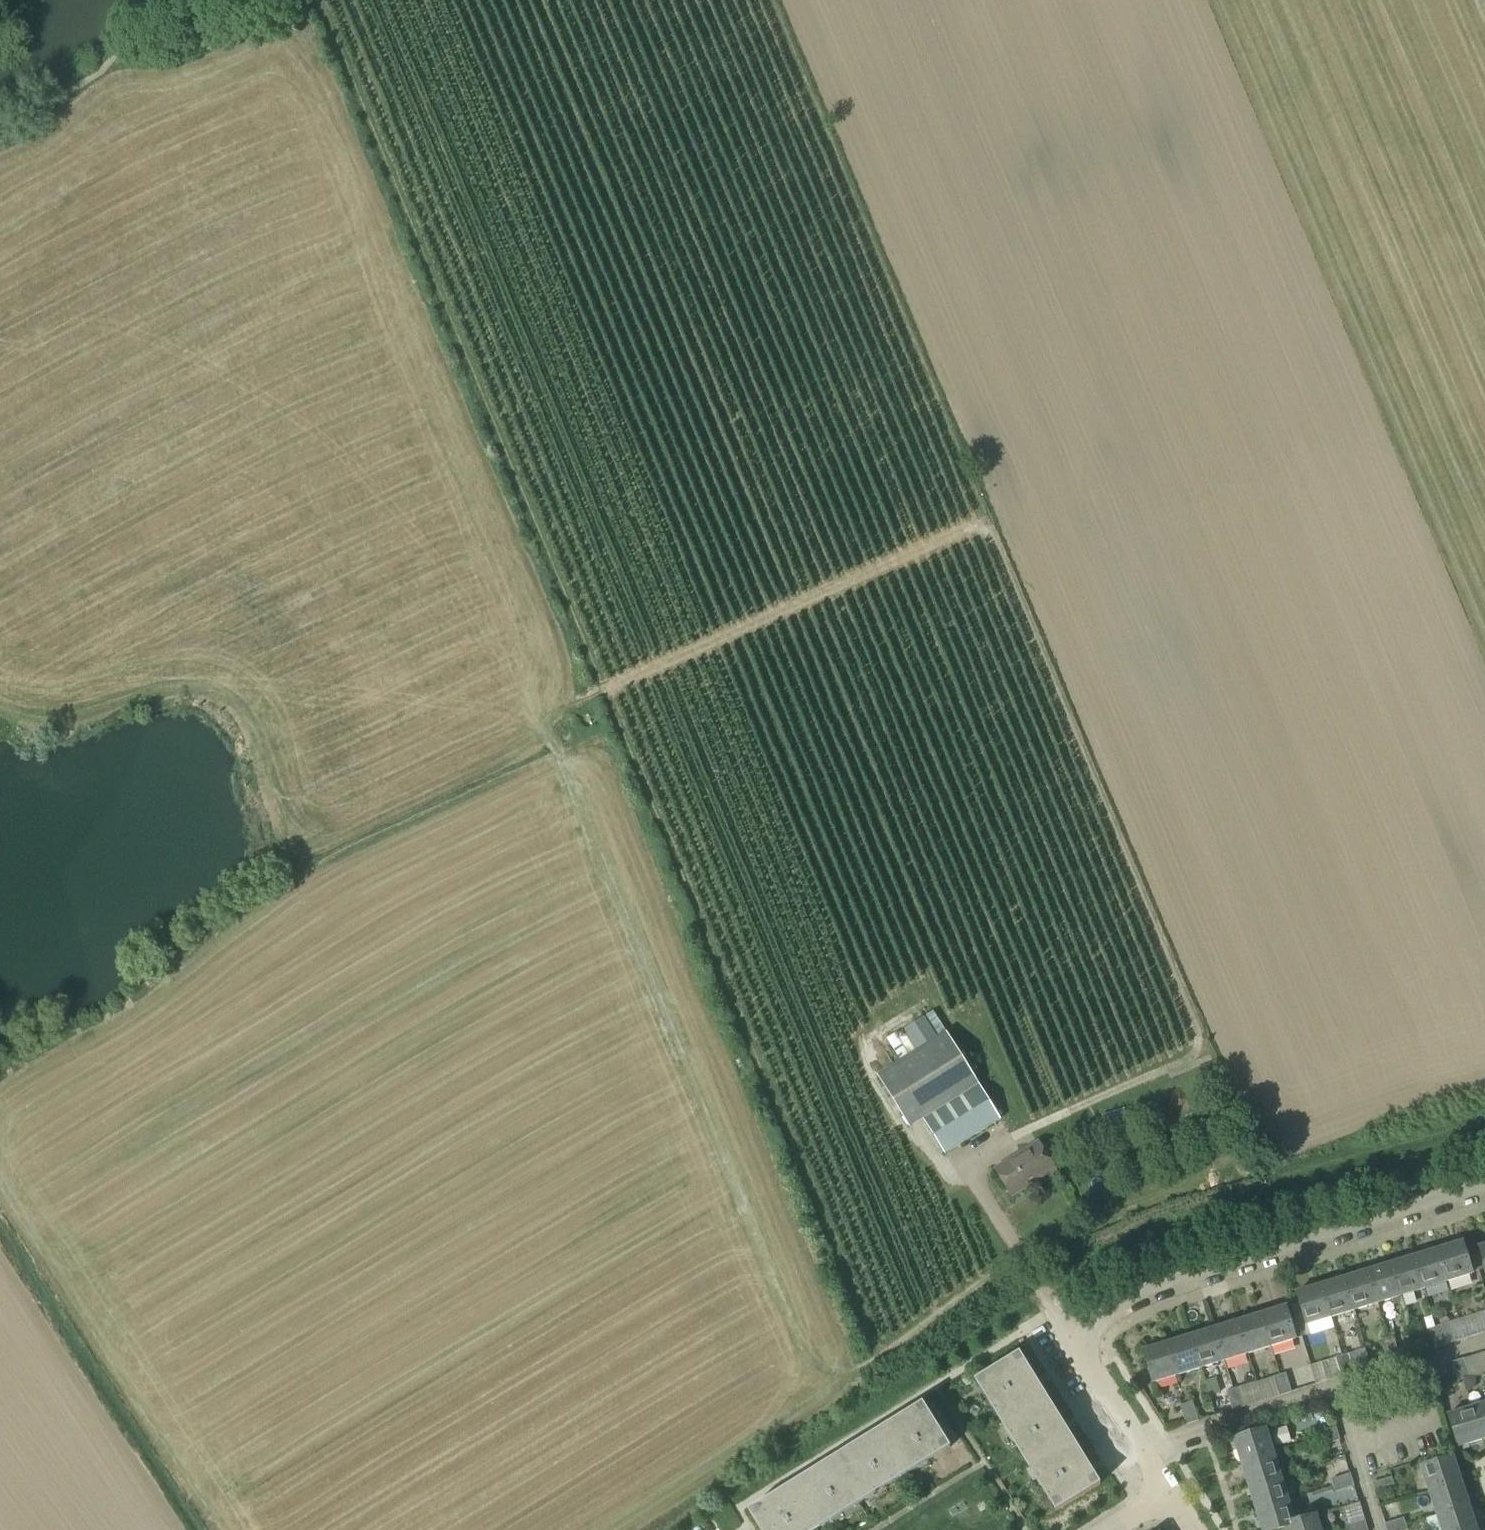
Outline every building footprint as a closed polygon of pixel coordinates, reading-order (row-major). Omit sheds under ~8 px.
[(1001,1120),(947,1033),(877,1077),(910,1128),(923,1120),(945,1155),(1001,1120)] [(1056,1173),(1037,1142),(995,1168),(1012,1195),(1029,1185),(1031,1189),(1056,1173)] [(1438,1249),(1447,1282),(1470,1275),(1460,1242),(1438,1249)] [(1416,1256),(1426,1289),(1447,1282),(1438,1249),(1416,1256)] [(1392,1263),(1401,1296),(1426,1289),(1416,1256),(1392,1263)] [(1401,1296),(1392,1263),(1367,1271),(1376,1304),(1391,1299),(1393,1306),(1403,1303),(1401,1296)] [(1376,1304),(1367,1271),(1343,1278),(1353,1311),(1376,1304)] [(1343,1278),(1313,1287),(1322,1320),(1330,1318),(1353,1311),(1343,1278)] [(1322,1320),(1313,1287),(1296,1292),(1306,1325),(1322,1320)] [(1284,1306),(1261,1314),(1271,1346),(1294,1339),(1284,1306)] [(1261,1314),(1238,1321),(1248,1354),(1271,1346),(1261,1314)] [(1238,1321),(1215,1328),(1225,1361),(1248,1354),(1238,1321)] [(1432,1339),(1444,1335),(1441,1326),(1430,1330),(1432,1339)] [(1215,1328),(1191,1336),(1200,1369),(1202,1374),(1226,1367),(1225,1361),(1215,1328)] [(1446,1345),(1444,1335),(1432,1339),(1435,1348),(1446,1345)] [(1191,1336),(1167,1343),(1177,1376),(1200,1369),(1191,1336)] [(1382,1344),(1385,1353),(1397,1350),(1395,1340),(1382,1344)] [(1177,1376),(1167,1343),(1143,1350),(1154,1383),(1177,1376)] [(1388,1363),(1400,1359),(1397,1350),(1385,1353),(1388,1363)] [(1101,1484),(1020,1353),(975,1380),(1057,1512),(1101,1484)] [(1336,1359),(1339,1368),(1351,1364),(1348,1355),(1336,1359)] [(1304,1386),(1334,1379),(1330,1359),(1299,1366),(1304,1386)] [(1463,1359),(1451,1363),(1454,1372),(1466,1368),(1463,1359)] [(1342,1377),(1354,1373),(1351,1364),(1339,1368),(1342,1377)] [(1466,1368),(1454,1372),(1457,1381),(1468,1377),(1466,1368)] [(1273,1378),(1276,1387),(1288,1383),(1285,1374),(1273,1378)] [(1288,1383),(1276,1387),(1279,1396),(1291,1392),(1288,1383)] [(1447,1383),(1437,1387),(1440,1396),(1450,1393),(1447,1383)] [(1227,1391),(1230,1401),(1242,1397),(1239,1388),(1227,1391)] [(1233,1410),(1245,1406),(1242,1397),(1230,1401),(1233,1410)] [(760,1529),(817,1529),(951,1447),(923,1402),(748,1511),(760,1529)] [(1183,1415),(1196,1412),(1193,1402),(1180,1405),(1183,1415)] [(1483,1441),(1484,1440),(1484,1404),(1472,1408),(1483,1441)] [(1458,1448),(1483,1441),(1472,1408),(1448,1415),(1458,1448)] [(1186,1425),(1198,1421),(1196,1412),(1183,1415),(1186,1425)] [(1319,1441),(1337,1435),(1336,1429),(1317,1434),(1319,1441)] [(1242,1465),(1274,1454),(1267,1430),(1234,1440),(1242,1465)] [(1337,1435),(1319,1441),(1321,1446),(1339,1441),(1337,1435)] [(1249,1488),(1282,1477),(1274,1454),(1242,1465),(1249,1488)] [(1420,1469),(1427,1492),(1460,1481),(1453,1458),(1420,1469)] [(1331,1480),(1333,1487),(1352,1481),(1350,1475),(1331,1480)] [(1282,1477),(1249,1488),(1256,1511),(1289,1501),(1282,1477)] [(1372,1484),(1374,1491),(1393,1484),(1391,1477),(1372,1484)] [(1354,1487),(1352,1481),(1333,1487),(1335,1493),(1354,1487)] [(1435,1515),(1468,1504),(1460,1481),(1427,1492),(1435,1515)] [(1256,1511),(1262,1529),(1280,1529),(1285,1528),(1296,1525),(1295,1522),(1289,1501),(1256,1511)] [(1476,1527),(1468,1504),(1435,1515),(1440,1529),(1468,1529),(1476,1527)] [(1285,1528),(1285,1529),(1321,1529),(1317,1517),(1317,1516),(1295,1522),(1296,1525),(1285,1528)] [(1385,1524),(1384,1524),(1386,1529),(1387,1529),(1406,1524),(1404,1518),(1385,1524)] [(1364,1522),(1355,1525),(1356,1529),(1367,1529),(1364,1522)]
